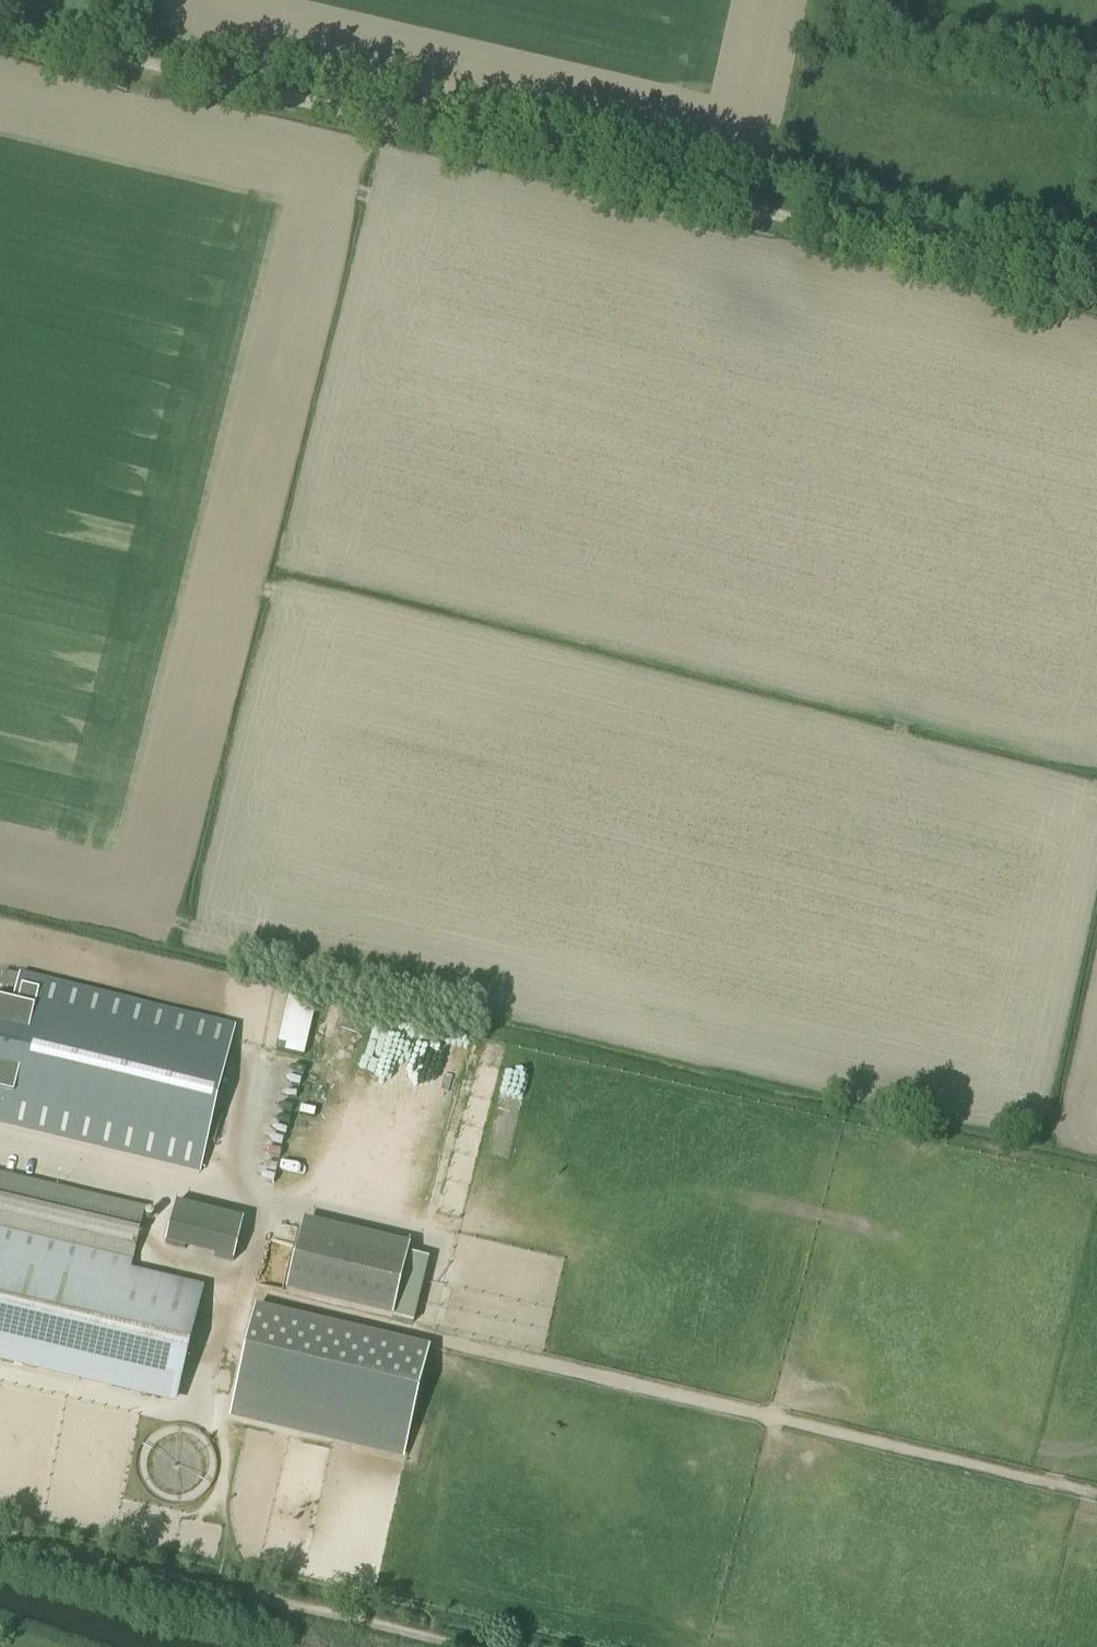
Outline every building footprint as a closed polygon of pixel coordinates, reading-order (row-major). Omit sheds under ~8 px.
[(200,1175),(236,1027),(20,974),(13,1002),(0,999),(0,1126),(200,1175)] [(177,1406),(205,1288),(131,1270),(133,1261),(145,1208),(0,1173),(0,1365),(177,1406)] [(164,1246),(204,1256),(234,1263),(244,1218),(175,1202),(164,1246)] [(425,1256),(298,1227),(284,1291),(410,1321),(425,1256)] [(409,1342),(253,1305),(228,1408),(384,1445),(409,1342)]
